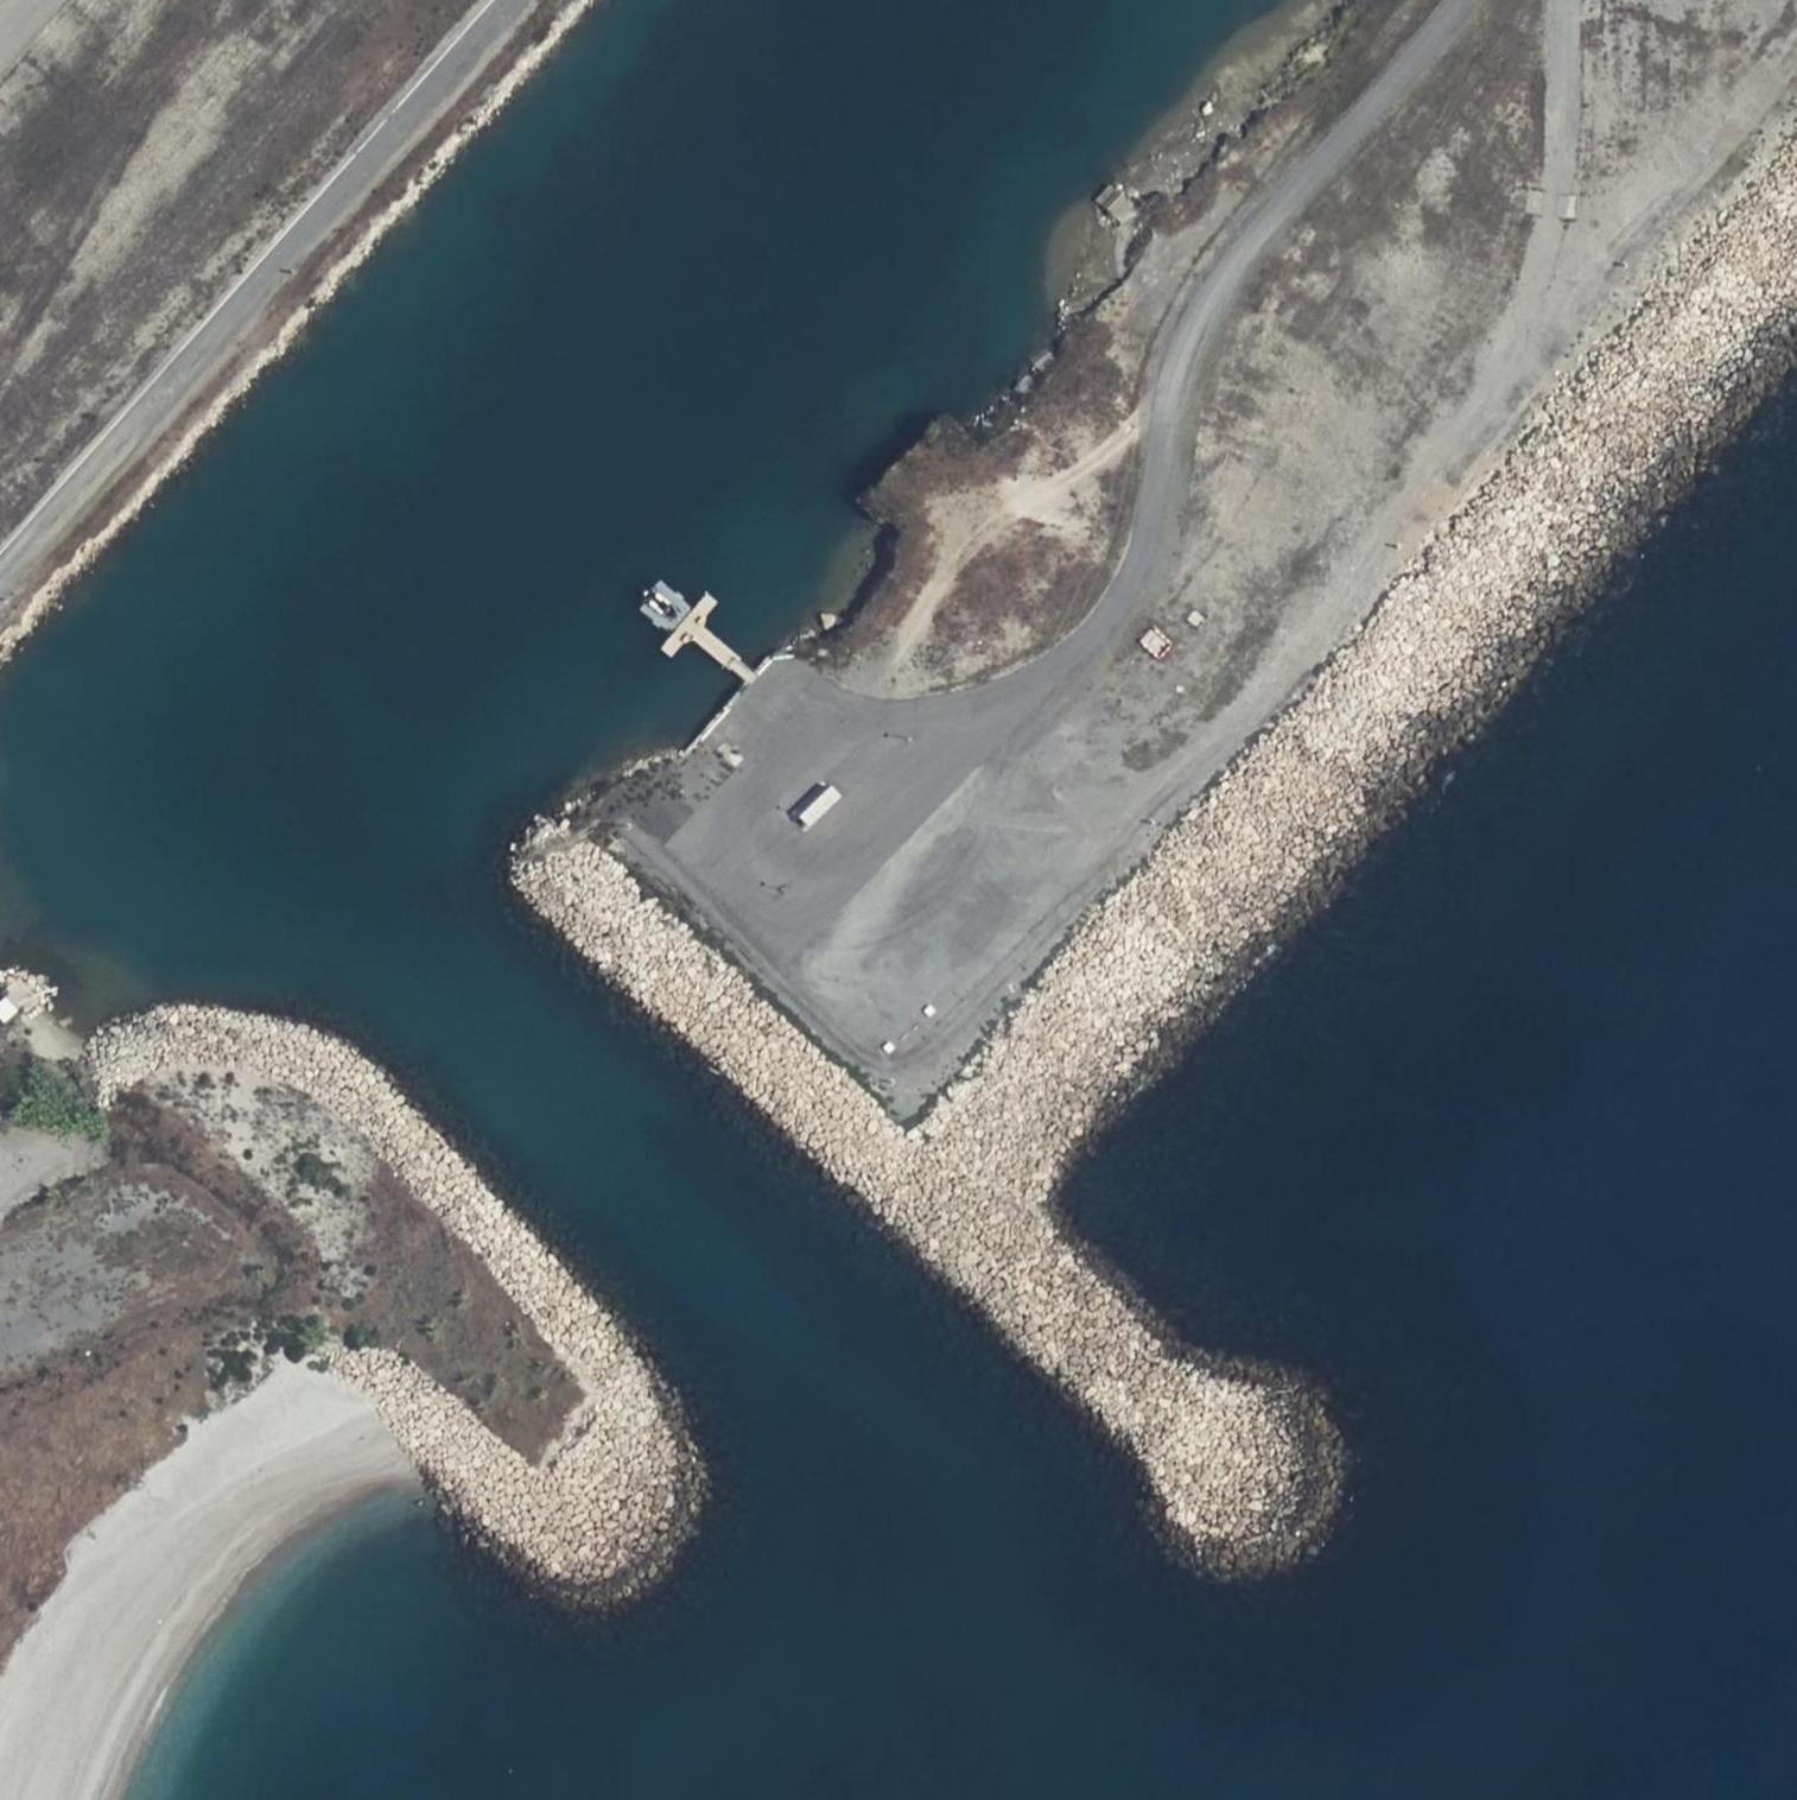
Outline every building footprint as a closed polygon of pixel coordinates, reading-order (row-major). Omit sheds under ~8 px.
[(8,993),(0,1001),(0,1011),(7,1019),(21,1006),(8,993)]
